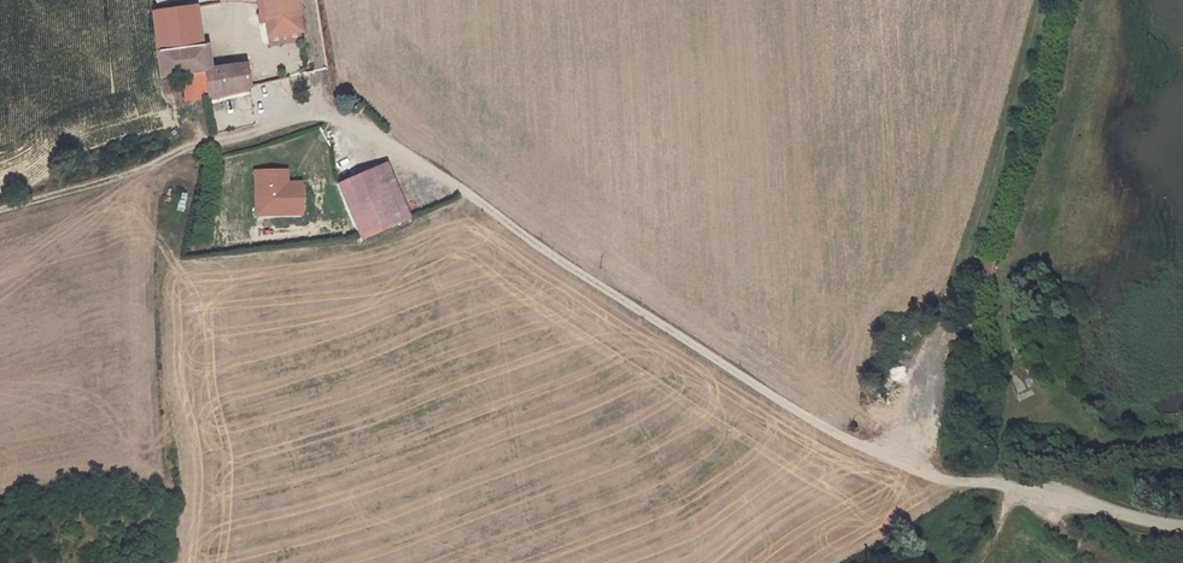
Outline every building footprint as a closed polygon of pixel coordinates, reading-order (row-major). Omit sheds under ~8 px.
[(268,34),(301,26),(296,0),(261,0),(268,34)] [(157,52),(202,46),(195,6),(152,13),(157,52)] [(206,71),(205,69),(202,46),(157,52),(160,78),(181,75),(206,71)] [(246,73),(245,65),(205,69),(206,71),(181,75),(184,98),(207,95),(208,97),(245,88),(246,73)] [(287,172),(255,172),(256,215),(302,215),(302,182),(288,182),(287,172)] [(382,172),(340,189),(363,240),(405,224),(382,172)] [(186,193),(178,192),(175,210),(183,211),(186,193)] [(1028,397),(1025,388),(1033,386),(1030,375),(1013,380),(1018,400),(1028,397)]
